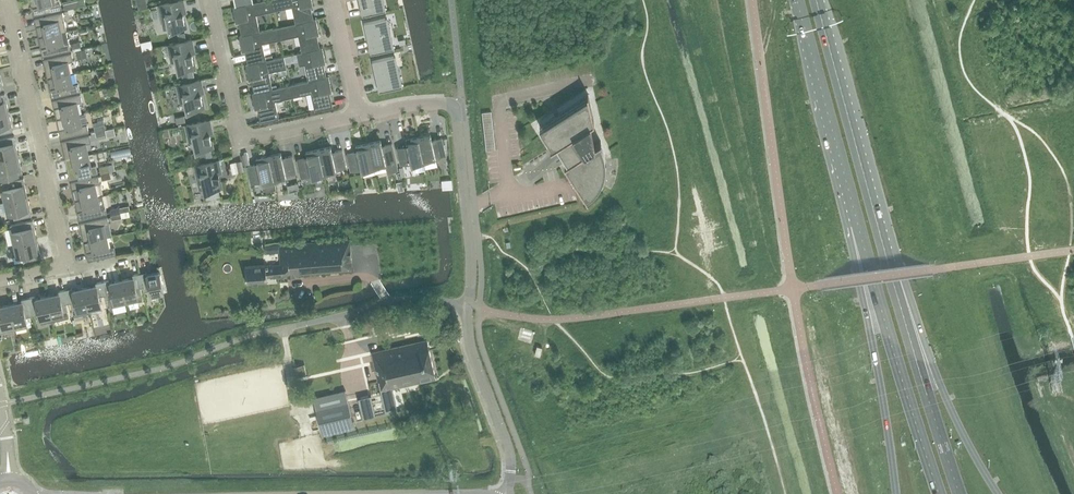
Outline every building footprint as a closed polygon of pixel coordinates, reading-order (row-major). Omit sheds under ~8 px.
[(60,1),(60,0),(30,0),(34,16),(62,9),(60,1)] [(147,7),(146,0),(136,0),(138,9),(147,7)] [(183,14),(186,13),(183,0),(182,0),(159,5),(163,22),(165,28),(168,28),(169,31),(186,27),(183,14)] [(274,10),(271,0),(264,0),(253,2),(235,6),(235,7),(233,7),(236,21),(238,21),(241,35),(260,31),(256,14),(274,10)] [(274,10),(292,6),(295,23),(313,19),(310,5),(312,4),(312,0),(271,0),(274,10)] [(355,7),(354,0),(343,0),(344,9),(355,7)] [(364,17),(386,12),(383,0),(360,0),(364,17)] [(34,18),(38,37),(61,32),(66,31),(62,12),(34,18)] [(295,23),(277,27),(280,39),(298,35),(302,52),(320,48),(316,33),(319,33),(316,22),(316,19),(313,19),(295,23)] [(386,19),(364,23),(366,36),(368,36),(372,54),(394,49),(390,30),(388,30),(386,19)] [(262,43),(280,39),(277,27),(260,31),(241,35),(239,36),(242,50),(245,49),(248,64),(266,60),(265,56),(262,43)] [(61,32),(38,37),(43,56),(71,50),(69,42),(66,31),(61,32)] [(184,32),(178,34),(180,41),(186,40),(184,32)] [(143,40),(144,48),(154,46),(153,38),(143,40)] [(191,40),(183,42),(168,45),(172,62),(176,61),(178,71),(195,67),(192,54),(194,53),(191,40)] [(302,52),(297,53),(297,54),(299,65),(304,64),(308,81),(326,77),(323,62),(325,62),(323,51),(322,48),(320,48),(302,52)] [(85,49),(76,51),(78,59),(87,57),(85,49)] [(43,59),(47,78),(70,73),(67,62),(73,61),(71,53),(43,59)] [(286,68),(284,56),(273,58),(266,60),(248,64),(245,65),(248,79),(251,78),(254,93),(272,89),(268,72),(286,68)] [(394,56),(372,61),(375,74),(376,74),(380,92),(402,87),(398,67),(397,68),(394,56)] [(193,71),(181,73),(184,83),(195,80),(193,71)] [(72,84),(70,73),(47,78),(52,97),(80,91),(78,83),(72,84)] [(290,85),(293,97),(311,93),(314,110),(315,110),(333,106),(329,91),(331,90),(332,90),(329,79),(328,76),(326,77),(308,81),(290,85)] [(181,102),(184,101),(187,111),(204,107),(201,94),(203,93),(200,80),(177,85),(181,102)] [(275,101),(293,97),(290,85),(272,89),(254,93),(252,93),(255,107),(257,107),(261,122),(279,118),(275,101)] [(9,112),(5,93),(0,94),(0,114),(9,112)] [(52,100),(56,119),(79,114),(76,103),(82,102),(80,94),(52,100)] [(556,145),(559,149),(561,152),(567,162),(564,163),(564,164),(587,199),(588,199),(587,197),(589,195),(591,194),(593,192),(595,190),(597,188),(598,186),(599,185),(600,182),(601,181),(602,179),(603,179),(606,166),(605,165),(605,164),(605,161),(605,158),(604,157),(604,154),(603,151),(602,149),(601,146),(600,145),(599,142),(601,141),(600,141),(595,144),(590,123),(594,121),(588,94),(587,94),(587,96),(560,113),(558,114),(553,117),(539,126),(552,146),(550,148),(551,148),(556,145)] [(489,149),(498,148),(492,109),(483,110),(489,149)] [(13,131),(9,112),(0,114),(0,134),(13,131)] [(81,125),(79,114),(56,119),(61,138),(89,132),(87,124),(81,125)] [(184,115),(176,117),(177,124),(185,122),(184,115)] [(190,142),(193,141),(196,151),(212,147),(210,134),(212,133),(209,120),(186,125),(190,142)] [(98,125),(94,126),(95,132),(106,129),(104,124),(98,125)] [(106,129),(95,132),(96,137),(107,135),(106,129)] [(61,141),(65,160),(88,155),(85,144),(91,143),(89,135),(61,141)] [(430,135),(418,137),(424,163),(436,160),(435,157),(446,155),(442,137),(432,140),(430,135)] [(18,154),(14,136),(0,139),(0,158),(18,154)] [(411,165),(424,163),(418,137),(405,140),(407,145),(396,147),(400,165),(411,163),(411,165)] [(381,141),(368,144),(374,169),(386,166),(388,173),(398,170),(392,144),(382,146),(381,141)] [(361,172),(374,169),(368,144),(356,146),(357,151),(347,154),(351,171),(361,169),(361,172)] [(331,147),(318,150),(324,175),(336,172),(336,170),(346,167),(342,150),(332,152),(331,147)] [(311,178),(324,175),(318,150),(306,152),(307,158),(297,160),(301,177),(311,175),(311,178)] [(211,151),(199,153),(201,162),(213,160),(211,151)] [(281,153),(268,156),(274,181),(286,178),(286,176),(296,174),(292,156),(282,158),(281,153)] [(0,158),(0,178),(22,173),(18,154),(0,158)] [(90,166),(88,155),(65,160),(70,179),(98,173),(96,165),(90,166)] [(276,188),(274,181),(268,156),(256,159),(257,164),(247,166),(251,184),(261,181),(262,184),(262,187),(266,190),(276,188)] [(235,160),(238,171),(245,169),(243,159),(235,160)] [(200,189),(204,188),(204,191),(221,187),(218,174),(221,173),(218,160),(195,165),(199,183),(200,189)] [(108,164),(99,166),(101,173),(110,171),(108,164)] [(110,171),(101,173),(102,180),(111,178),(110,171)] [(70,182),(74,201),(97,196),(94,185),(100,183),(98,176),(70,182)] [(1,183),(5,201),(27,197),(23,178),(1,183)] [(348,179),(338,181),(340,190),(350,188),(348,179)] [(452,179),(442,180),(443,189),(450,188),(453,188),(452,179)] [(298,183),(291,184),(292,191),(299,189),(299,187),(298,183)] [(107,214),(105,206),(102,194),(97,196),(74,201),(79,220),(107,214)] [(27,197),(5,201),(8,214),(12,213),(14,219),(32,215),(27,197)] [(79,223),(83,242),(106,237),(103,226),(109,224),(107,216),(79,223)] [(10,225),(14,244),(37,239),(33,220),(10,225)] [(108,248),(106,237),(83,242),(88,261),(116,255),(114,247),(108,248)] [(37,239),(14,244),(17,256),(22,255),(23,261),(41,257),(37,239)] [(279,245),(280,253),(281,264),(265,266),(265,265),(245,267),(246,283),(267,281),(266,277),(352,270),(350,239),(279,245)] [(279,245),(271,246),(272,254),(280,253),(279,245)] [(163,291),(159,272),(157,272),(147,274),(146,272),(139,273),(142,287),(143,291),(150,290),(151,294),(161,292),(163,291)] [(133,277),(121,280),(127,305),(143,301),(140,287),(142,287),(139,273),(132,275),(133,277)] [(109,280),(102,281),(105,295),(106,299),(108,299),(110,309),(127,305),(121,280),(109,282),(109,280)] [(105,295),(102,281),(95,283),(96,285),(84,288),(88,308),(89,308),(100,305),(98,296),(105,295)] [(65,289),(68,303),(71,303),(74,316),(90,313),(89,308),(88,308),(84,288),(72,291),(72,288),(65,289)] [(47,296),(53,321),(69,318),(67,312),(65,304),(68,303),(65,289),(58,291),(59,294),(47,296)] [(28,298),(31,311),(32,316),(39,314),(39,315),(40,319),(41,324),(53,321),(47,296),(35,299),(35,296),(28,298)] [(10,304),(16,330),(27,327),(26,322),(24,313),(31,311),(28,298),(21,299),(22,302),(10,304)] [(16,330),(10,304),(0,307),(0,333),(16,330)] [(517,340),(531,344),(535,332),(521,328),(517,340)] [(427,340),(372,352),(378,381),(385,414),(398,411),(392,388),(436,378),(427,340)] [(540,356),(542,347),(537,346),(534,355),(540,356)] [(345,391),(313,398),(322,434),(354,426),(345,391)] [(371,395),(358,398),(363,419),(375,416),(371,395)]
